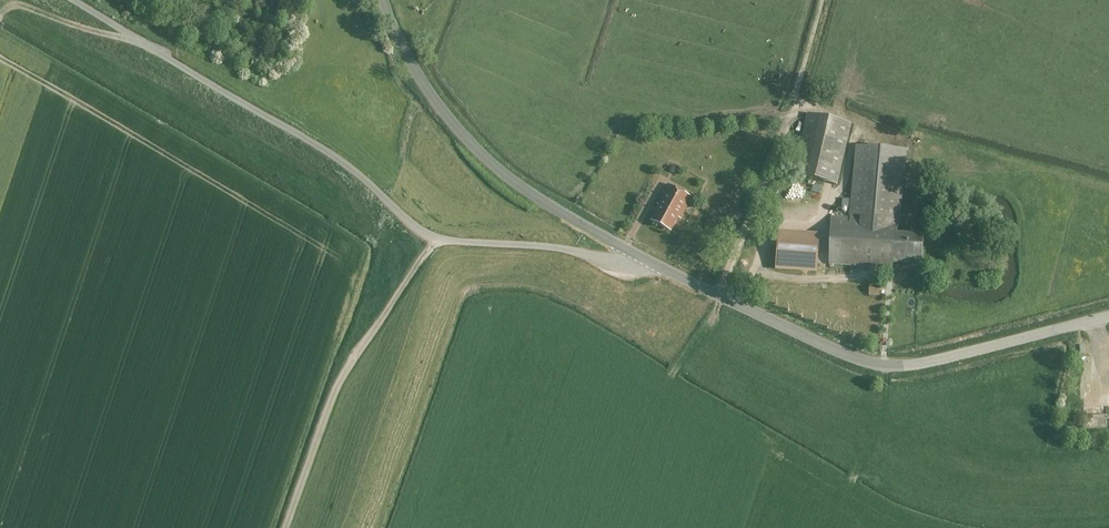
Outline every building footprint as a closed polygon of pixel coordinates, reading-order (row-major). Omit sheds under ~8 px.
[(839,183),(849,125),(807,117),(796,176),(839,183)] [(880,263),(919,266),(921,237),(897,235),(903,153),(855,149),(850,219),(831,218),(827,265),(879,269),(880,263)] [(649,222),(671,234),(691,200),(667,186),(655,207),(657,208),(649,222)] [(818,236),(777,233),(775,270),(815,273),(818,236)] [(1106,416),(1085,416),(1086,430),(1107,430),(1106,416)]
